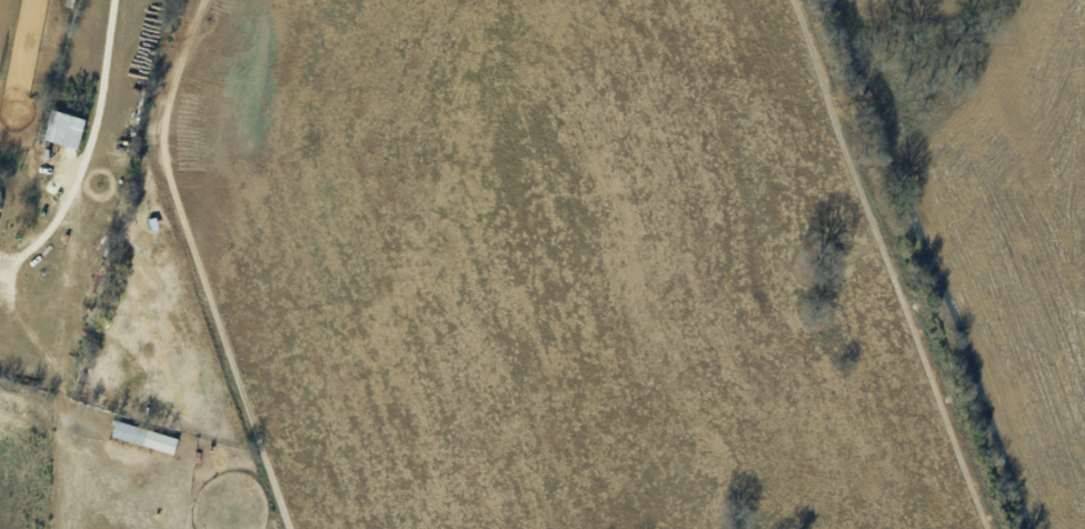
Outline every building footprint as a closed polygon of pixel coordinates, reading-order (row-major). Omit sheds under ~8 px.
[(45,139),(79,148),(87,119),(53,109),(45,139)] [(110,436),(174,454),(179,438),(115,420),(110,436)]
